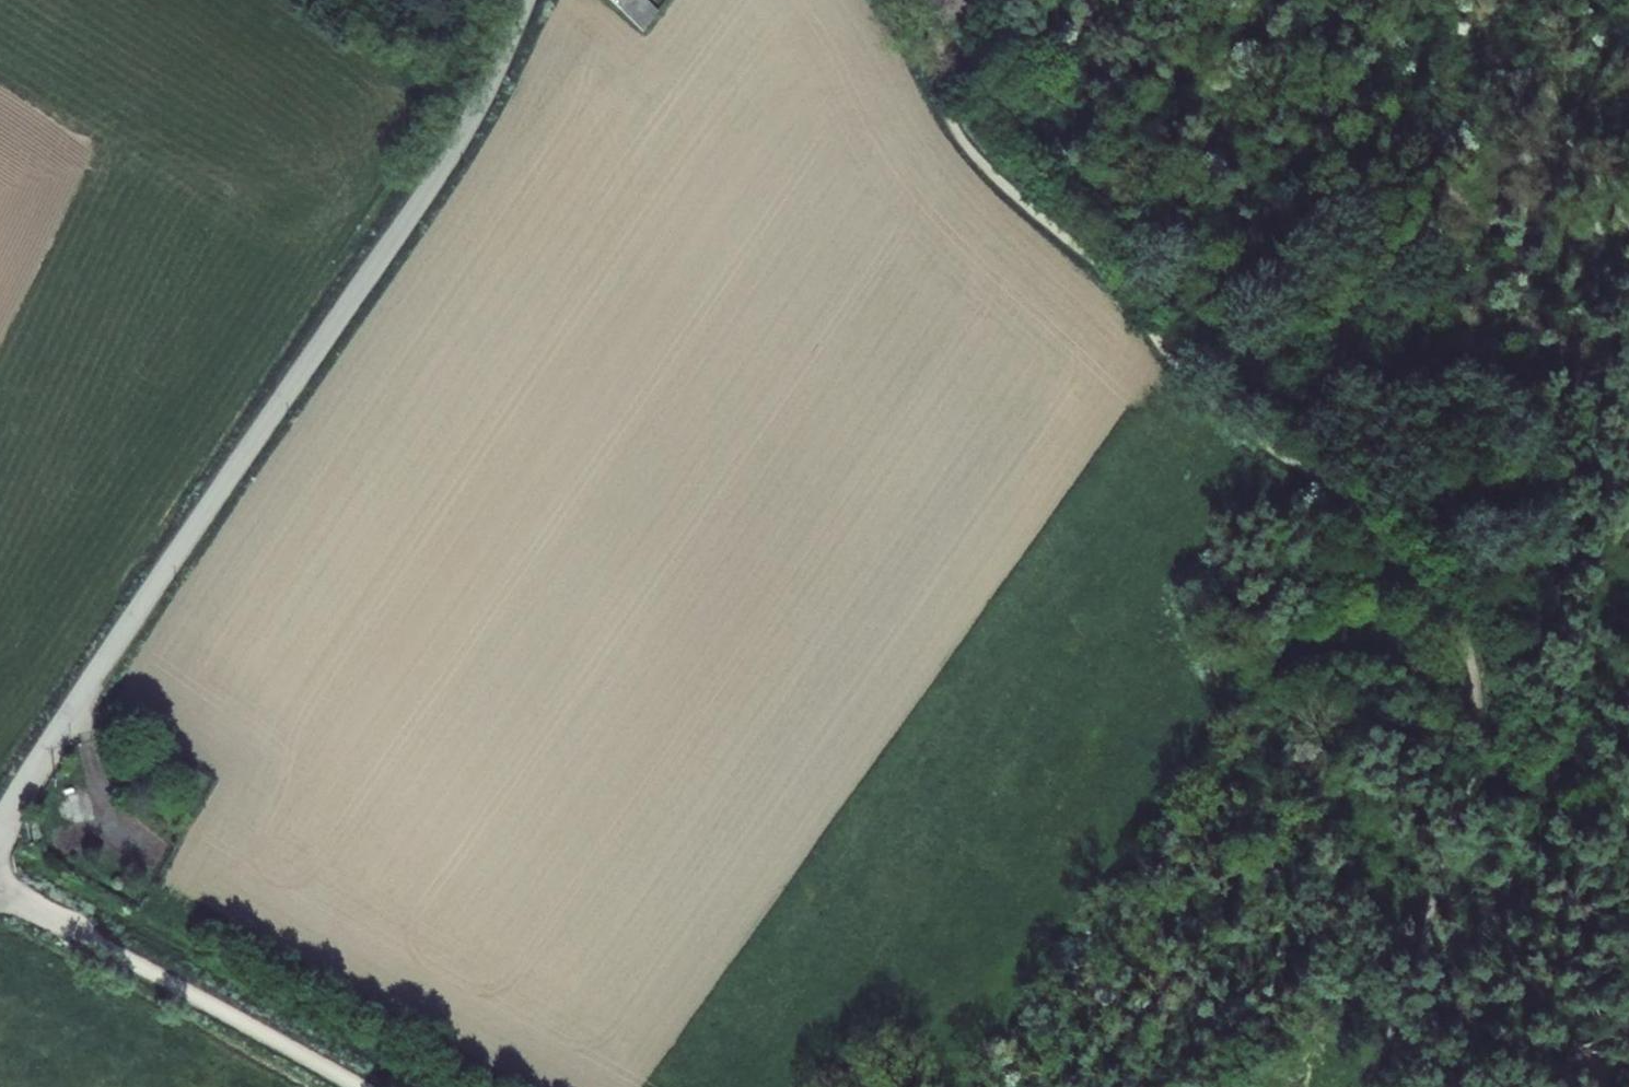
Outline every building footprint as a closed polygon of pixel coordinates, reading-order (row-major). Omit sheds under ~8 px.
[(643,33),(657,13),(645,0),(641,0),(637,4),(633,0),(609,0),(643,33)] [(69,766),(63,775),(72,781),(78,772),(69,766)]
